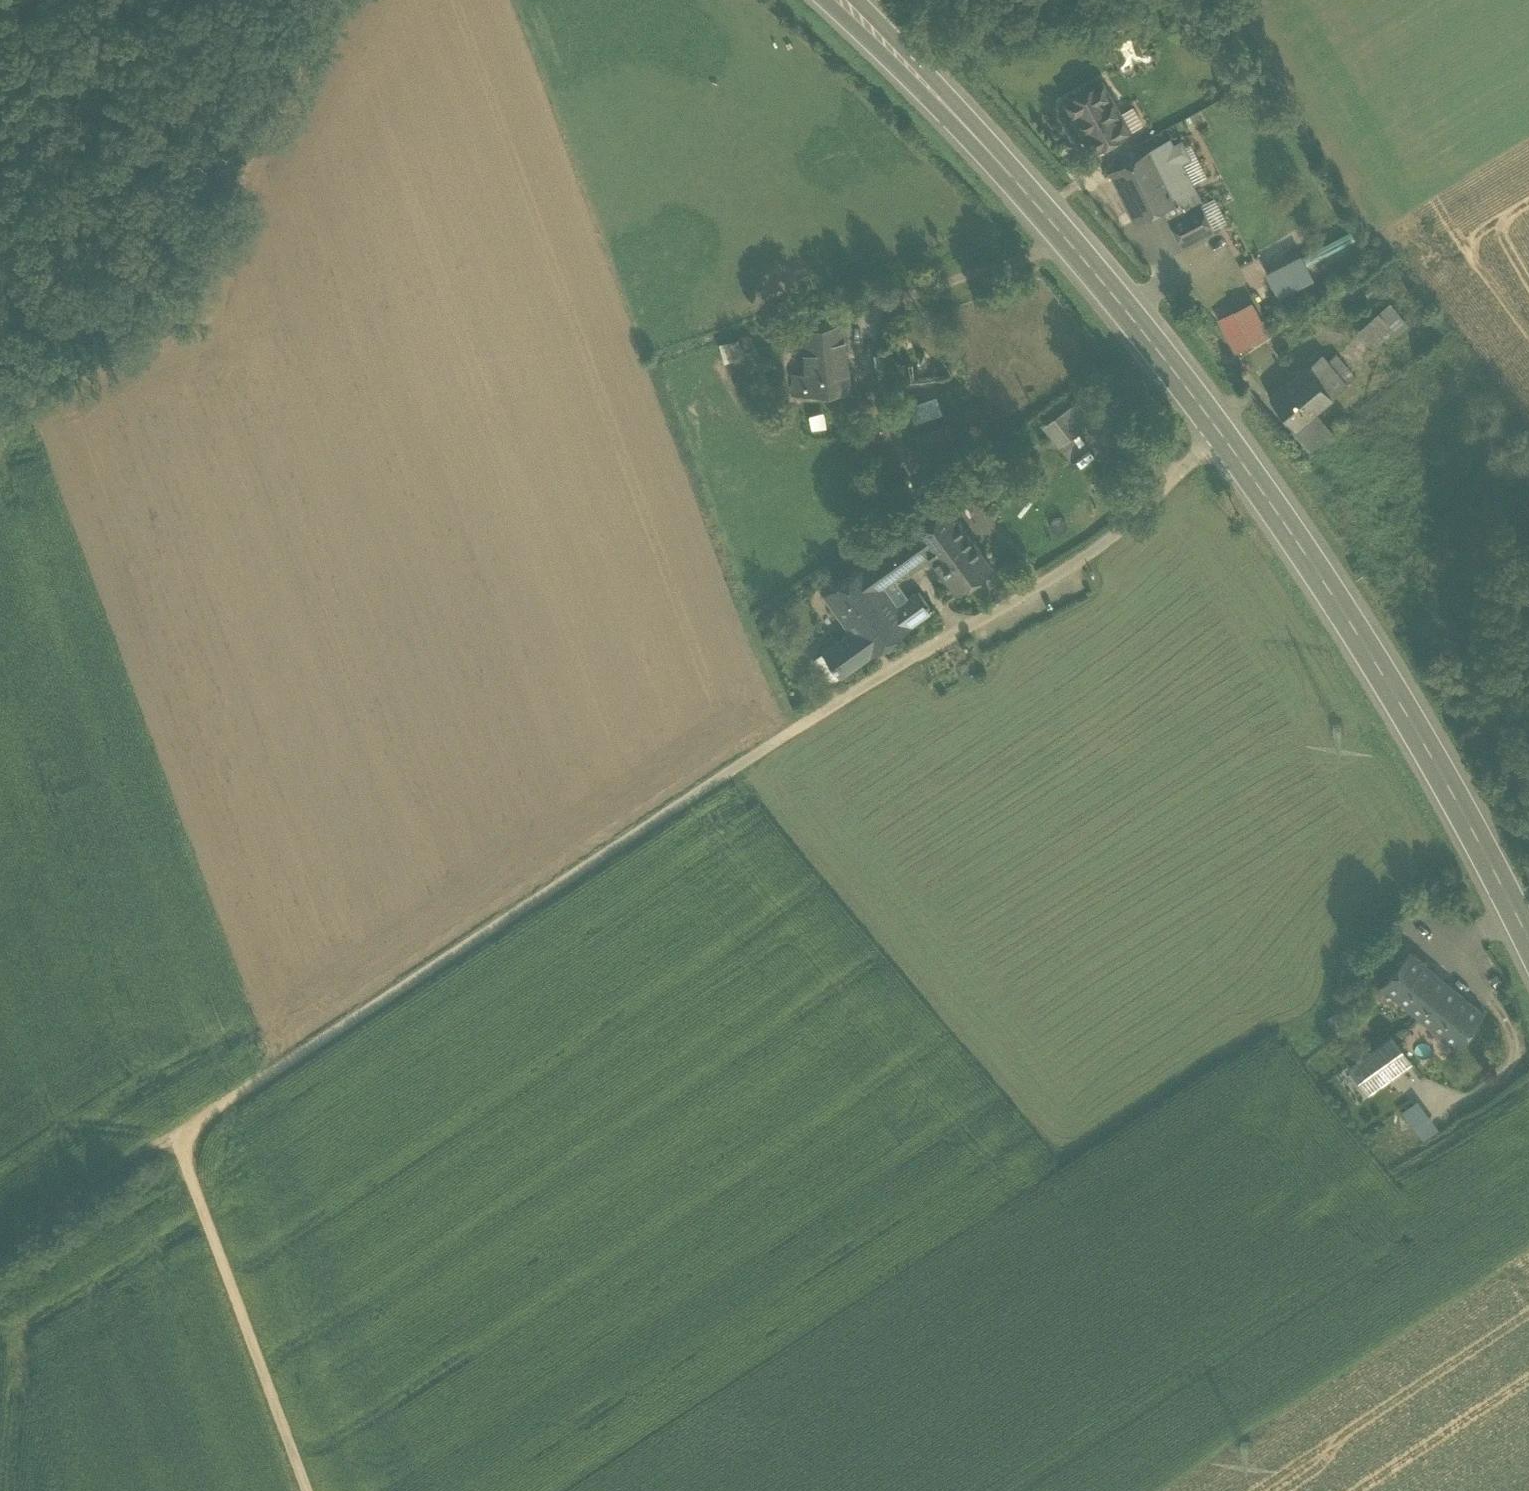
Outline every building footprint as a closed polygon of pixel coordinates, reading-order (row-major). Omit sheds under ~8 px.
[(1101,81),(1062,102),(1091,154),(1130,132),(1120,114),(1101,81)] [(1131,107),(1120,114),(1130,132),(1141,126),(1131,107)] [(1168,140),(1162,143),(1187,194),(1193,191),(1179,161),(1187,157),(1180,143),(1171,147),(1168,140)] [(1161,207),(1187,194),(1162,143),(1110,172),(1134,221),(1161,207)] [(1214,230),(1193,191),(1187,194),(1161,207),(1181,246),(1214,230)] [(1272,293),(1308,277),(1296,252),(1260,268),(1272,293)] [(1250,303),(1219,319),(1235,351),(1266,335),(1250,303)] [(1376,312),(1355,330),(1368,347),(1391,330),(1376,312)] [(849,389),(841,322),(799,327),(802,349),(805,372),(807,394),(849,389)] [(802,349),(799,327),(787,328),(789,350),(802,349)] [(1331,396),(1345,384),(1326,361),(1320,354),(1306,366),(1331,396)] [(1334,355),(1326,361),(1345,384),(1353,378),(1334,355)] [(1319,407),(1331,396),(1306,366),(1293,377),(1319,407)] [(807,394),(805,372),(791,374),(794,396),(807,394)] [(1269,397),(1294,427),(1311,413),(1319,407),(1293,377),(1269,397)] [(1114,405),(1099,383),(1058,412),(1074,434),(1114,405)] [(1328,434),(1311,413),(1294,427),(1292,429),(1309,449),(1328,434)] [(947,505),(899,540),(915,563),(927,554),(955,593),(991,567),(947,505)] [(881,588),(915,563),(899,540),(823,595),(839,618),(881,588)] [(849,632),(867,657),(930,611),(917,592),(896,607),(881,588),(839,618),(849,632)] [(822,652),(822,653),(840,677),(867,657),(849,632),(822,652)] [(830,684),(840,677),(822,653),(812,660),(830,684)] [(1409,950),(1380,987),(1428,1027),(1456,990),(1409,950)] [(1456,990),(1428,1027),(1455,1049),(1483,1013),(1456,990)] [(1390,1038),(1352,1066),(1368,1088),(1406,1060),(1390,1038)]
